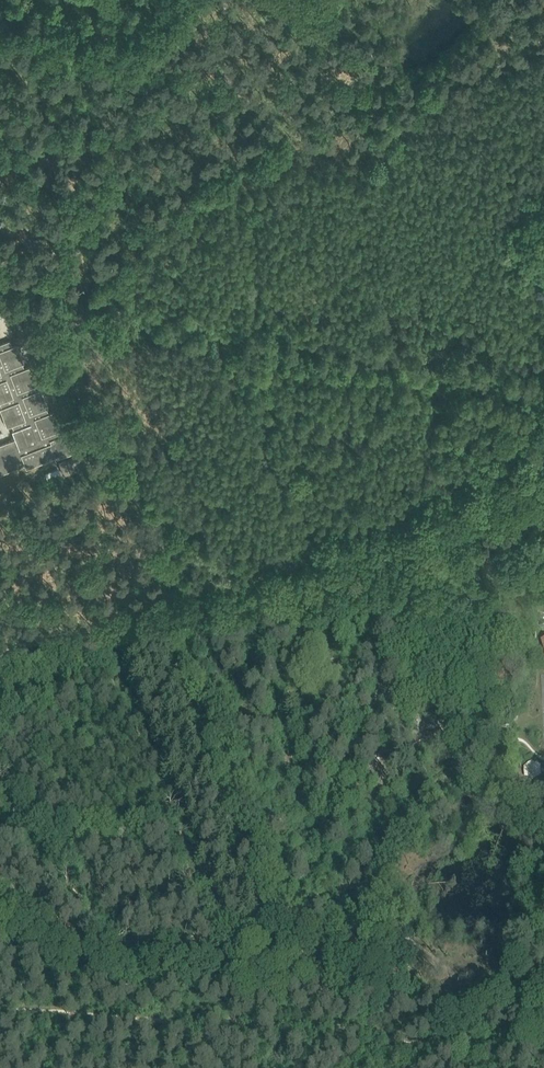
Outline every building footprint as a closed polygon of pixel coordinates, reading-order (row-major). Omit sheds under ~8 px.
[(18,329),(24,344),(31,341),(25,326),(18,329)] [(25,464),(27,468),(57,456),(57,458),(73,452),(66,434),(61,435),(59,430),(61,430),(54,411),(49,413),(47,408),(49,407),(42,389),(37,391),(35,385),(37,385),(29,366),(25,368),(23,363),(24,362),(17,344),(12,346),(10,340),(9,341),(8,340),(0,343),(0,402),(2,407),(0,408),(8,426),(12,425),(14,430),(17,438),(9,441),(0,445),(0,474),(25,464)]
